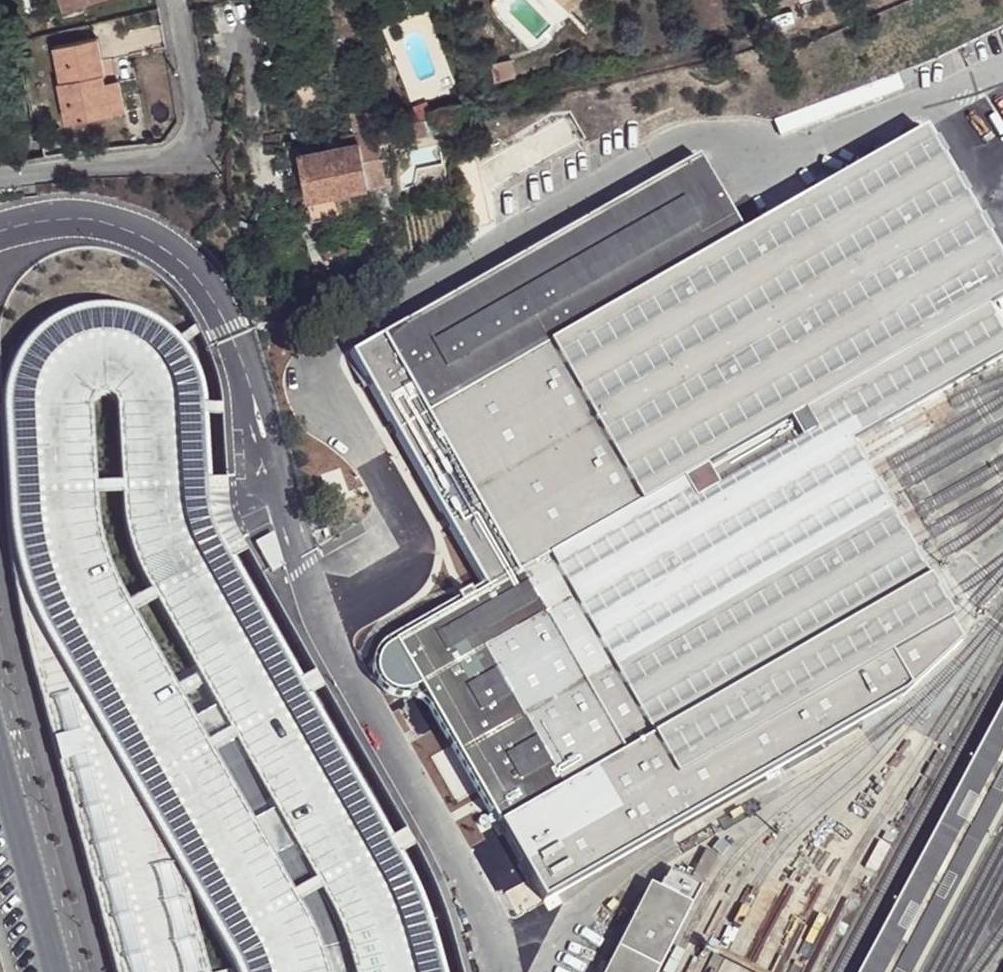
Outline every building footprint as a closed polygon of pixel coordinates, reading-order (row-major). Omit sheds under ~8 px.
[(571,11),(581,0),(560,0),(571,11)] [(121,14),(121,47),(159,48),(159,14),(121,14)] [(112,115),(104,84),(102,75),(105,75),(95,37),(52,49),(61,85),(58,87),(70,127),(112,115)] [(494,67),(497,86),(520,80),(517,62),(494,67)] [(119,80),(104,84),(112,115),(127,111),(119,80)] [(459,131),(456,114),(416,122),(412,122),(415,139),(459,131)] [(400,142),(415,139),(412,122),(397,126),(400,142)] [(359,133),(361,141),(299,155),(309,199),(388,183),(381,154),(402,149),(400,142),(397,126),(359,133)] [(860,463),(937,419),(933,412),(915,380),(1002,331),(1002,265),(930,136),(747,239),(700,160),(361,350),(492,585),(403,634),(386,643),(380,654),(381,665),(383,674),(391,681),(401,687),(414,686),(428,678),(522,844),(944,607),(939,598),(920,565),(908,544),(896,524),(881,497),(867,476),(860,463)] [(220,555),(186,392),(145,362),(155,348),(148,313),(79,327),(73,298),(68,299),(114,519),(151,511),(150,512),(211,556),(200,559),(206,587),(168,595),(185,608),(175,621),(206,615),(210,634),(183,639),(186,642),(175,657),(201,651),(205,670),(218,653),(221,669),(241,642),(233,600),(208,582),(203,558),(220,555)] [(944,607),(522,844),(550,892),(907,686),(961,634),(954,623),(944,607)] [(238,971),(334,971),(276,714),(238,722),(236,714),(225,716),(220,697),(213,666),(171,675),(238,971)] [(1002,804),(1002,702),(858,971),(914,971),(1002,804)] [(669,876),(658,896),(647,892),(605,971),(658,971),(698,891),(669,876)]
